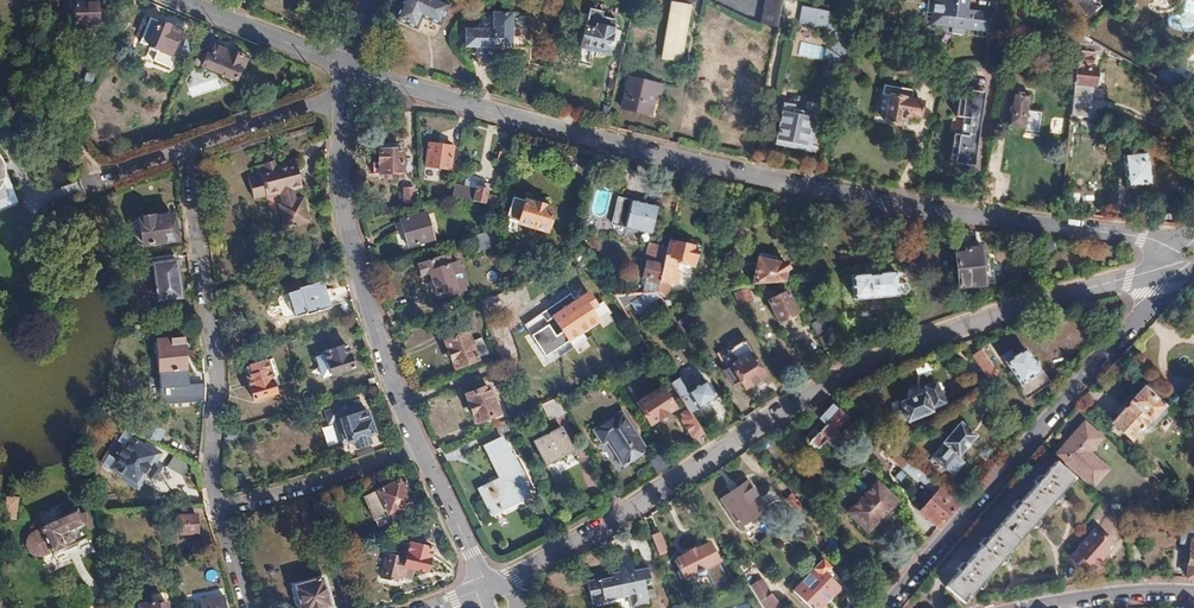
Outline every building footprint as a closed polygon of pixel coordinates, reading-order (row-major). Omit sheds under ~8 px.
[(449,5),(437,0),(404,0),(396,19),(417,29),(422,18),(440,25),(449,5)] [(782,0),(766,0),(763,12),(779,16),(782,2),(782,0)] [(941,23),(941,29),(961,32),(962,26),(990,30),(993,10),(966,6),(967,0),(932,0),(932,1),(931,9),(929,22),(941,23)] [(1087,15),(1098,5),(1095,1),(1095,0),(1075,0),(1087,15)] [(98,27),(98,1),(75,1),(75,3),(69,2),(69,13),(75,13),(76,27),(80,31),(86,31),(88,27),(98,27)] [(680,64),(690,8),(672,5),(661,61),(680,64)] [(825,32),(828,15),(802,10),(799,27),(825,32)] [(778,22),(779,16),(763,12),(761,25),(776,28),(778,22)] [(467,46),(512,47),(513,14),(495,13),(494,30),(467,29),(467,46)] [(182,32),(150,18),(139,42),(150,46),(148,49),(158,53),(159,50),(171,55),(182,32)] [(606,24),(589,20),(582,48),(608,55),(611,40),(618,42),(621,31),(605,27),(606,24)] [(842,74),(847,46),(847,44),(833,42),(832,49),(829,64),(827,71),(842,74)] [(101,62),(106,48),(99,45),(98,49),(91,65),(90,69),(89,72),(94,74),(99,62),(101,62)] [(91,65),(98,49),(93,47),(86,62),(91,65)] [(237,67),(241,56),(231,52),(230,53),(214,47),(210,57),(199,52),(193,67),(201,70),(203,66),(222,74),(221,77),(231,81),(232,78),(235,79),(240,68),(237,67)] [(1093,86),(1095,54),(1076,52),(1073,85),(1093,86)] [(239,81),(248,59),(241,56),(237,67),(240,68),(235,79),(239,81)] [(1183,79),(1166,69),(1164,71),(1160,69),(1155,76),(1177,88),(1183,79)] [(1096,71),(1095,83),(1104,83),(1104,72),(1096,71)] [(660,98),(662,88),(630,80),(622,109),(648,116),(654,96),(660,98)] [(983,99),(984,91),(959,87),(958,96),(983,99)] [(1028,92),(1011,91),(1006,126),(1024,128),(1023,130),(1038,132),(1041,111),(1026,109),(1028,92)] [(890,94),(884,122),(899,125),(901,116),(907,117),(908,114),(919,116),(922,102),(904,99),(904,97),(890,94)] [(973,147),(976,124),(980,124),(983,99),(958,96),(955,115),(962,116),(959,134),(953,133),(950,155),(955,155),(954,162),(974,165),(977,147),(973,147)] [(794,107),(784,105),(777,139),(805,145),(811,120),(792,116),(794,107)] [(452,147),(428,143),(424,167),(448,170),(452,147)] [(1149,185),(1145,151),(1142,152),(1141,144),(1123,146),(1124,154),(1123,154),(1127,188),(1149,185)] [(403,178),(402,150),(380,151),(380,163),(372,163),(373,174),(387,174),(387,179),(403,178)] [(284,229),(304,224),(298,202),(293,203),(290,191),(300,188),(293,162),(255,172),(256,175),(247,177),(253,199),(265,195),(266,198),(280,194),(283,206),(278,207),(284,229)] [(501,177),(503,168),(496,167),(494,176),(501,177)] [(991,202),(994,178),(985,177),(982,201),(988,202),(991,202)] [(476,192),(477,184),(466,181),(464,188),(476,192)] [(497,200),(487,198),(489,187),(477,184),(476,192),(464,188),(454,186),(451,198),(495,209),(497,200)] [(414,202),(413,189),(404,190),(405,203),(414,202)] [(651,233),(657,208),(619,199),(612,225),(651,233)] [(547,231),(553,210),(517,200),(513,215),(522,217),(520,223),(547,231)] [(432,240),(425,214),(399,221),(406,247),(432,240)] [(144,244),(178,239),(175,217),(155,221),(155,217),(152,218),(152,215),(143,217),(144,219),(140,220),(144,244)] [(499,233),(494,228),(489,232),(489,233),(494,238),(499,233)] [(494,238),(489,233),(470,238),(475,254),(502,246),(494,238)] [(694,268),(698,249),(669,243),(668,248),(660,284),(658,293),(668,295),(670,285),(673,286),(678,265),(694,268)] [(660,284),(668,248),(655,245),(650,247),(648,247),(645,262),(646,262),(642,277),(646,278),(650,279),(649,282),(660,284)] [(959,285),(992,282),(990,256),(983,257),(983,248),(955,250),(959,285)] [(167,298),(181,297),(179,281),(177,282),(176,269),(177,268),(176,261),(175,262),(174,255),(156,258),(156,264),(154,265),(156,278),(158,278),(159,287),(157,287),(158,293),(160,292),(161,297),(167,297),(167,298)] [(422,274),(430,272),(437,294),(455,289),(448,267),(451,265),(448,255),(433,259),(433,258),(418,263),(422,274)] [(785,283),(787,271),(791,269),(785,262),(781,265),(758,260),(752,286),(785,283)] [(897,283),(896,271),(852,275),(854,298),(898,294),(898,293),(897,283)] [(658,293),(660,284),(649,282),(650,279),(646,278),(643,294),(658,293)] [(911,289),(910,285),(907,282),(897,283),(898,293),(907,292),(911,289)] [(330,308),(322,283),(299,289),(300,291),(287,295),(289,300),(287,303),(290,312),(293,313),(295,318),(307,313),(308,315),(330,308)] [(749,298),(744,288),(733,293),(738,304),(749,298)] [(787,291),(765,302),(775,323),(797,312),(787,291)] [(568,341),(611,313),(602,301),(595,305),(587,294),(580,299),(578,296),(573,300),(575,302),(552,317),(568,341)] [(647,306),(640,294),(626,295),(637,313),(647,306)] [(695,331),(686,316),(677,322),(686,337),(695,331)] [(824,349),(846,339),(839,326),(826,333),(821,322),(813,326),(821,344),(824,349)] [(472,343),(469,334),(447,342),(457,368),(479,360),(478,358),(472,343)] [(188,384),(185,339),(159,341),(155,344),(156,353),(159,356),(162,404),(173,403),(205,400),(205,397),(205,383),(188,384)] [(300,346),(298,339),(287,342),(289,349),(300,346)] [(488,354),(482,339),(472,343),(478,358),(488,354)] [(765,377),(751,356),(755,354),(746,341),(743,343),(742,341),(730,349),(731,350),(720,357),(729,371),(726,373),(735,387),(742,382),(747,389),(765,377)] [(354,367),(347,346),(325,353),(332,375),(354,367)] [(995,373),(980,349),(970,356),(981,372),(986,379),(995,373)] [(1010,350),(1000,356),(1018,384),(1015,387),(1024,401),(1049,384),(1037,366),(1035,367),(1024,350),(1014,357),(1010,350)] [(1128,354),(1123,358),(1129,363),(1133,358),(1128,354)] [(279,375),(274,358),(247,367),(250,377),(248,378),(254,398),(275,391),(271,378),(279,375)] [(717,397),(705,379),(696,385),(693,381),(687,384),(681,375),(670,382),(672,385),(689,411),(696,407),(698,409),(717,397)] [(928,411),(942,406),(935,385),(934,386),(931,385),(925,386),(924,389),(923,389),(924,394),(897,404),(898,406),(890,409),(889,412),(892,422),(896,424),(903,421),(904,424),(930,415),(928,411)] [(1132,437),(1152,415),(1153,416),(1164,404),(1143,385),(1132,398),(1134,399),(1114,421),(1132,437)] [(467,395),(477,421),(498,413),(489,387),(467,395)] [(650,421),(673,406),(661,389),(648,397),(646,395),(642,397),(644,400),(639,403),(650,421)] [(567,412),(559,397),(544,404),(552,420),(567,412)] [(523,413),(518,401),(497,409),(498,413),(503,422),(523,413)] [(833,445),(841,436),(837,433),(848,420),(839,411),(838,412),(831,406),(819,420),(821,421),(806,439),(806,444),(815,451),(819,451),(821,449),(831,457),(837,449),(833,445)] [(375,435),(367,411),(340,419),(348,443),(353,442),(356,448),(371,444),(369,437),(375,435)] [(703,433),(695,420),(689,411),(683,415),(683,421),(694,439),(703,433)] [(626,464),(646,451),(622,413),(596,431),(605,445),(611,441),(626,464)] [(975,436),(958,422),(940,443),(941,444),(929,458),(950,476),(962,463),(956,458),(975,436)] [(1056,453),(1091,485),(1106,469),(1087,452),(1101,437),(1084,422),(1056,453)] [(159,443),(165,431),(150,425),(145,423),(139,432),(159,443)] [(534,442),(546,465),(563,457),(567,464),(577,459),(562,429),(534,442)] [(139,484),(159,452),(143,442),(139,447),(132,443),(119,464),(126,468),(123,473),(139,484)] [(529,493),(504,443),(493,449),(506,475),(478,489),(490,512),(529,493)] [(895,467),(905,457),(889,443),(879,453),(884,458),(889,453),(895,458),(890,463),(895,467)] [(670,465),(661,451),(648,460),(658,474),(661,472),(670,465)] [(946,492),(912,463),(909,461),(904,466),(936,494),(919,513),(936,528),(958,503),(946,492)] [(1018,540),(1074,477),(1059,464),(1055,461),(1040,477),(1037,474),(1031,481),(1035,484),(1019,502),(1015,499),(1009,505),(1013,509),(1000,524),(1018,540)] [(412,511),(398,482),(390,485),(364,497),(374,518),(387,512),(391,521),(412,511)] [(876,482),(848,513),(860,523),(863,519),(872,528),(883,517),(881,515),(896,499),(876,482)] [(747,483),(722,500),(740,527),(765,510),(747,483)] [(790,494),(784,500),(797,513),(803,507),(790,494)] [(15,530),(19,507),(7,505),(5,519),(3,528),(15,530)] [(79,541),(90,535),(84,525),(90,522),(88,513),(85,509),(82,507),(43,527),(44,529),(39,532),(36,534),(33,537),(31,541),(31,544),(31,547),(32,550),(35,552),(37,555),(40,555),(43,556),(47,555),(52,553),(55,551),(57,553),(71,545),(69,541),(77,537),(79,541)] [(197,532),(196,515),(176,516),(176,533),(197,532)] [(963,603),(1018,540),(1000,524),(986,540),(983,537),(977,543),(980,546),(964,564),(961,561),(955,568),(958,571),(944,586),(963,603)] [(1181,524),(1179,542),(1190,543),(1186,576),(1193,576),(1193,525),(1181,524)] [(1096,525),(1071,555),(1078,562),(1083,556),(1094,566),(1115,542),(1096,525)] [(660,531),(650,535),(658,556),(668,552),(660,531)] [(698,571),(717,562),(708,543),(688,553),(689,555),(679,560),(683,569),(677,571),(682,582),(699,574),(698,571)] [(426,572),(432,550),(410,544),(406,559),(404,566),(414,569),(426,572)] [(585,580),(590,601),(602,599),(601,596),(611,594),(612,597),(622,595),(621,592),(632,590),(635,602),(646,599),(641,578),(647,577),(644,561),(632,563),(630,551),(614,555),(617,569),(609,571),(610,575),(605,576),(603,567),(590,570),(592,579),(585,580)] [(404,566),(406,559),(389,554),(383,575),(400,580),(401,576),(411,579),(414,569),(404,566)] [(843,589),(825,573),(830,569),(823,563),(815,571),(816,572),(803,585),(802,584),(793,594),(808,607),(824,607),(843,589)] [(216,569),(205,571),(207,581),(217,579),(216,569)] [(734,583),(744,578),(739,569),(721,577),(726,589),(735,585),(734,583)] [(329,606),(321,580),(296,587),(302,607),(321,607),(329,606)] [(763,580),(750,587),(753,592),(762,607),(781,607),(763,580)] [(224,607),(227,607),(225,597),(202,602),(203,607),(225,607),(224,607)] [(121,606),(119,598),(104,601),(105,607),(121,607),(121,606)]
